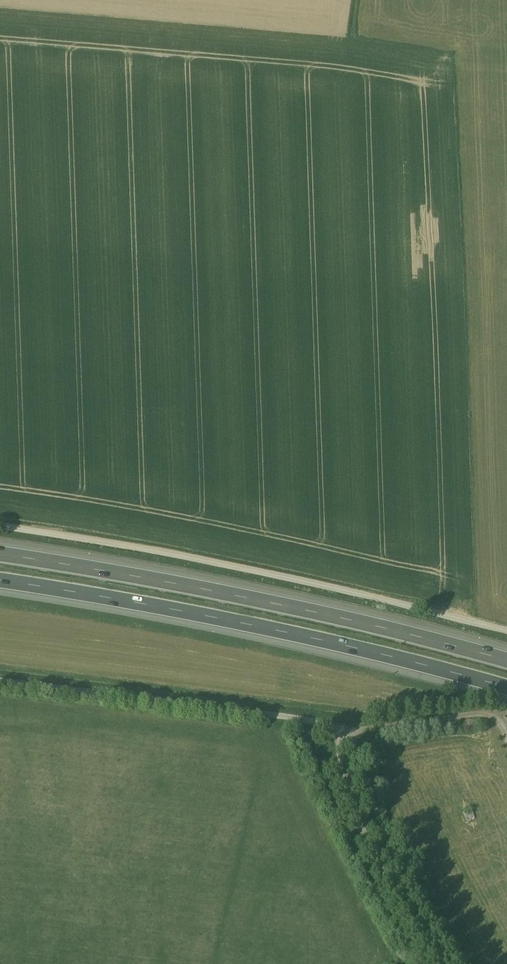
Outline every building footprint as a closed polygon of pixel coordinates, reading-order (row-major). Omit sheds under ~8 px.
[(470,809),(463,812),(467,822),(475,819),(470,809)]
